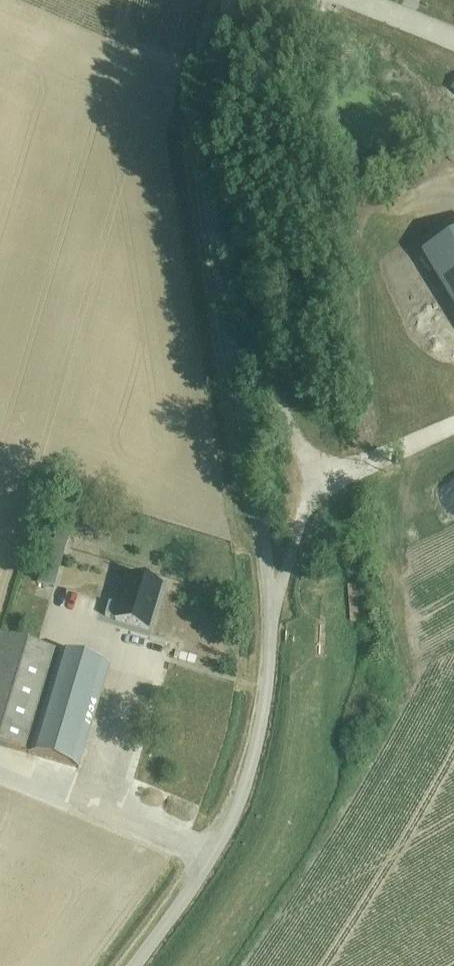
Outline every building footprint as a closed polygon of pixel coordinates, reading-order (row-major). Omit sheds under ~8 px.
[(453,307),(453,235),(422,254),(453,307)] [(50,553),(44,552),(36,584),(55,588),(69,535),(56,532),(50,553)] [(161,585),(129,575),(120,607),(109,604),(105,617),(116,620),(115,621),(147,631),(161,585)] [(91,591),(85,613),(104,618),(110,596),(91,591)] [(79,769),(109,668),(0,636),(0,745),(79,769)]
